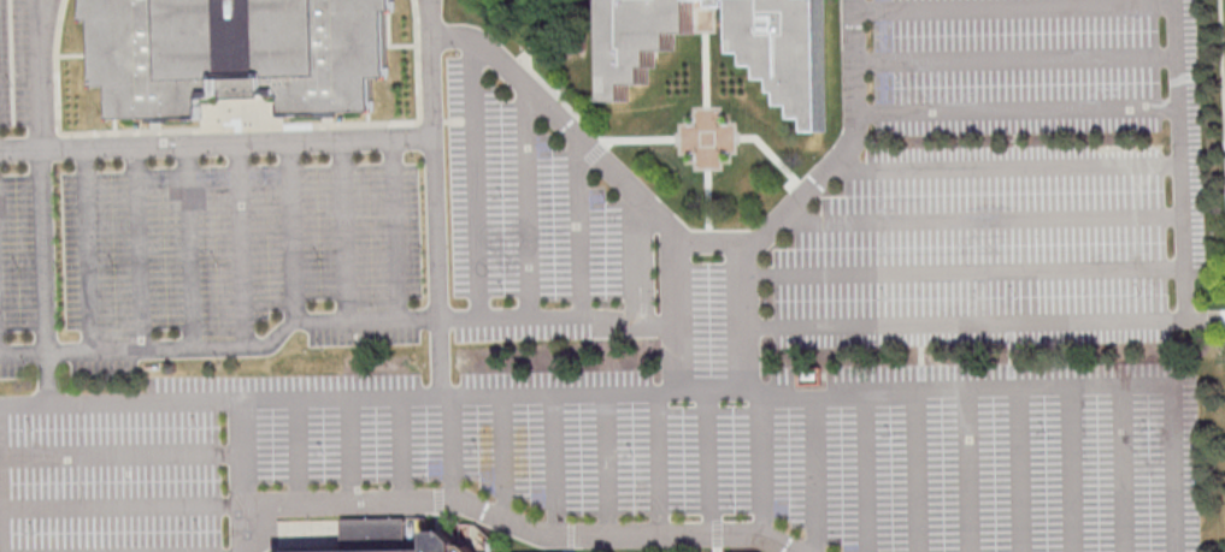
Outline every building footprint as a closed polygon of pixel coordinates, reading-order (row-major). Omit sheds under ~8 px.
[(83,17),(92,18),(93,83),(111,84),(112,118),(119,117),(173,117),(187,115),(188,118),(192,118),(193,118),(194,118),(195,118),(198,118),(199,119),(202,117),(202,97),(210,96),(219,94),(224,97),(263,96),(263,93),(282,93),(282,114),(298,113),(320,113),(343,111),(370,109),(372,106),(372,75),(388,75),(388,55),(387,10),(395,10),(395,0),(83,0),(83,17)] [(606,100),(629,99),(629,83),(648,83),(649,65),(654,64),(655,48),(673,48),(673,31),(695,30),(695,0),(605,0),(606,100)] [(736,52),(750,52),(750,64),(764,64),(764,77),(778,78),(778,90),(784,90),(785,103),(797,103),(797,117),(812,117),(811,130),(826,130),(825,97),(824,0),(736,0),(736,52)] [(467,545),(465,545),(460,545),(458,541),(443,529),(425,530),(426,550),(277,551),(475,551),(467,545)]
